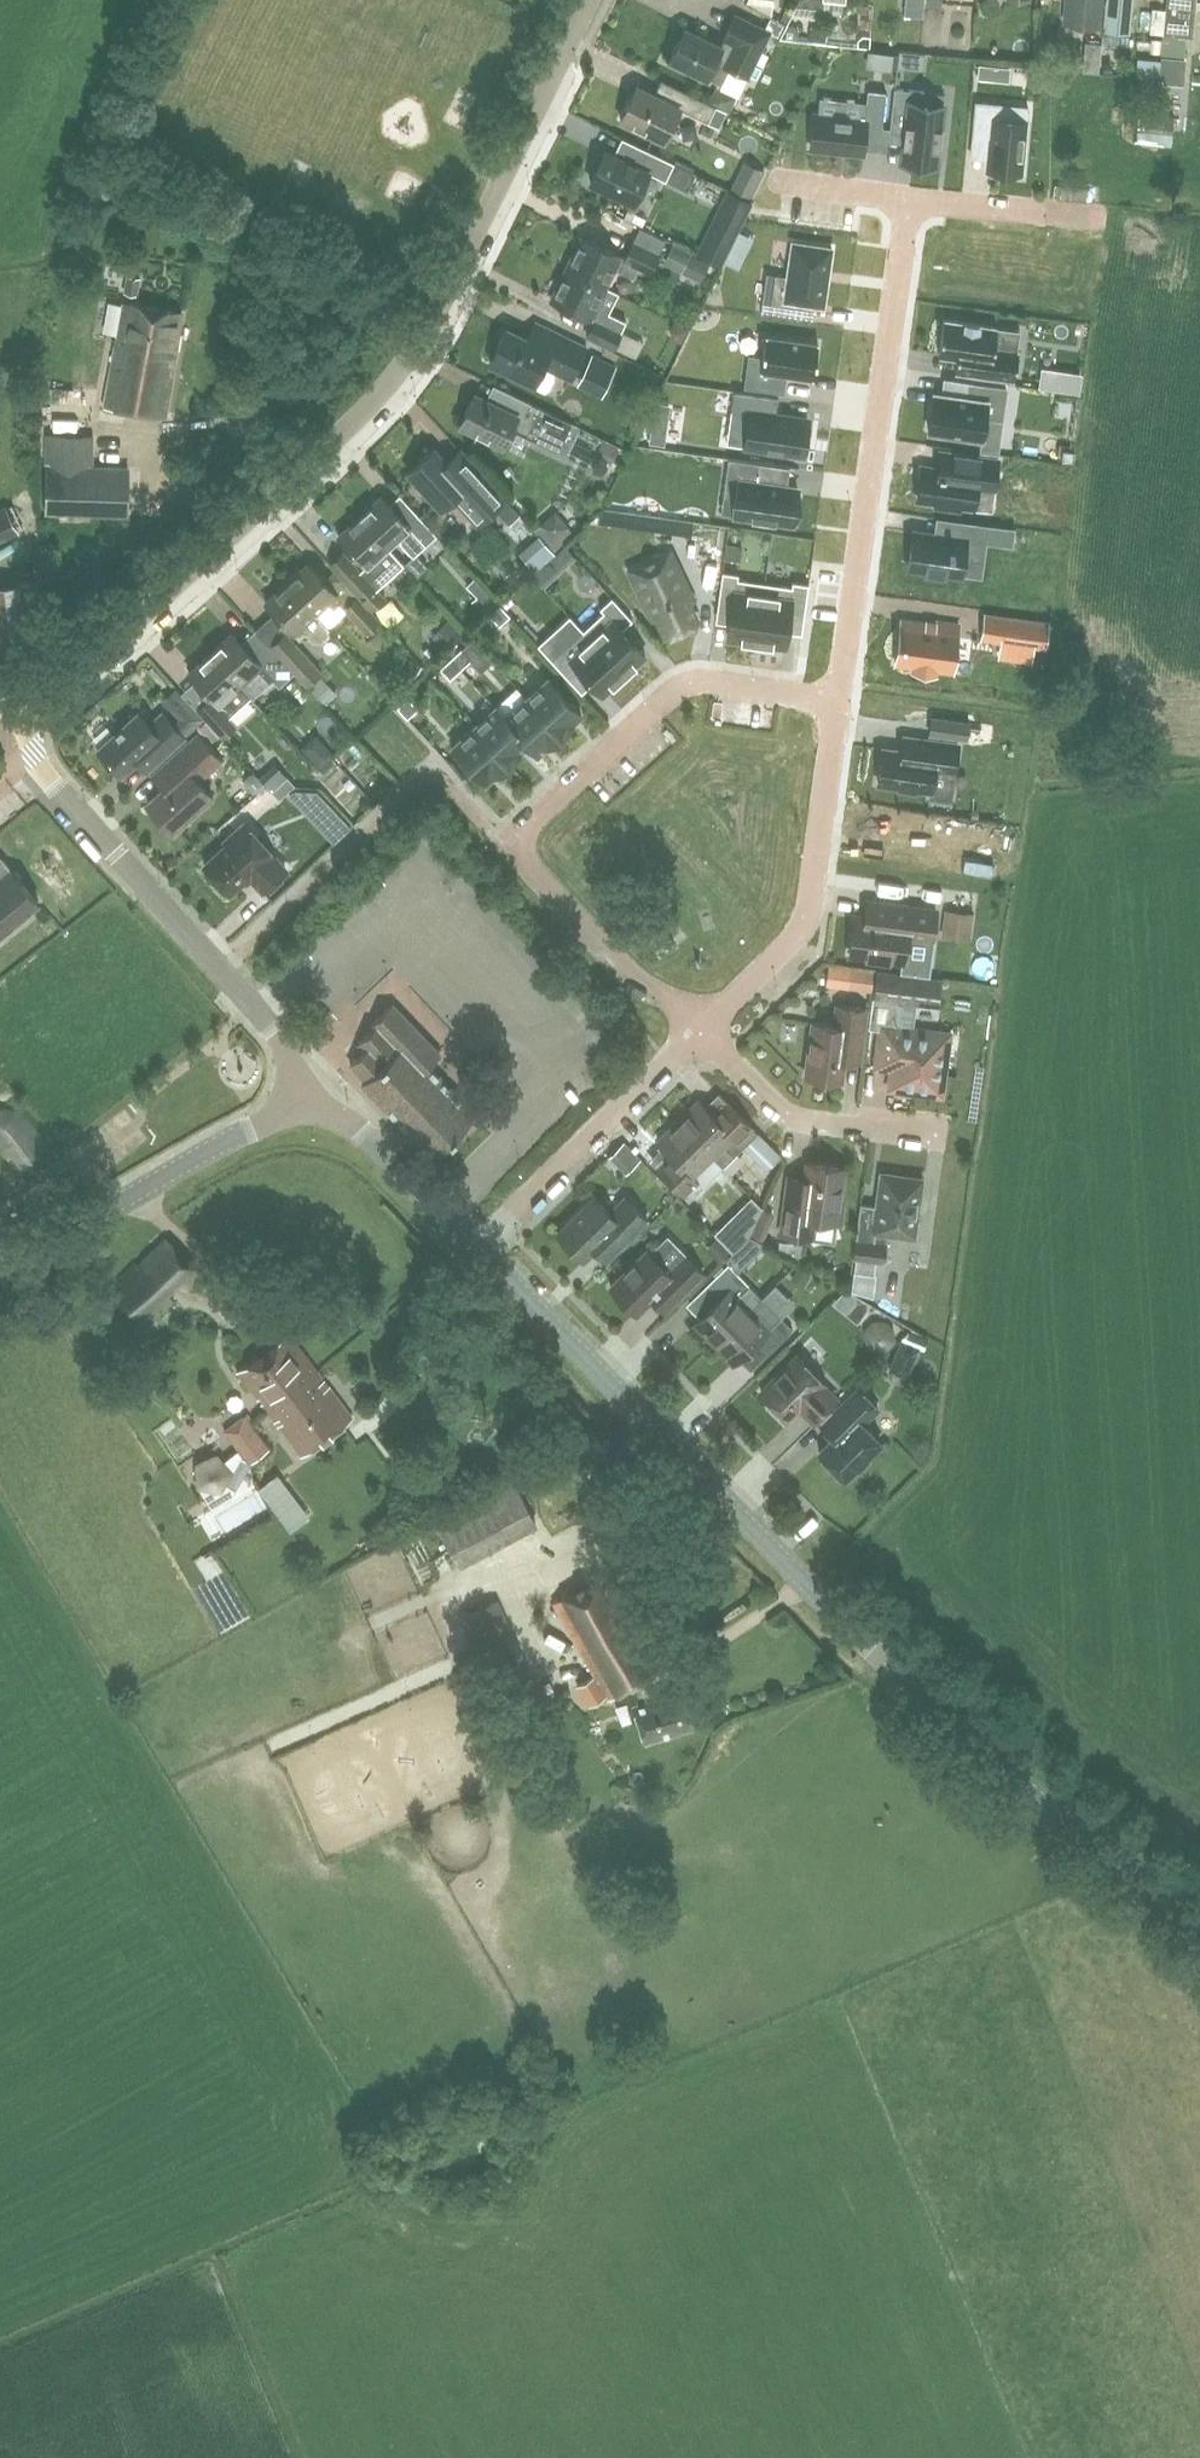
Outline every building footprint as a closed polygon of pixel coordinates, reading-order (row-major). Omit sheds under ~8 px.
[(802,7),(822,8),(822,0),(802,0),(802,7)] [(904,14),(923,16),(924,7),(924,5),(925,0),(905,0),(904,14)] [(1064,22),(1098,25),(1100,0),(1066,0),(1064,22)] [(1133,0),(1107,0),(1104,29),(1129,32),(1133,0)] [(1163,33),(1192,36),(1192,35),(1196,0),(1167,0),(1163,33)] [(790,15),(792,12),(784,7),(777,19),(786,23),(790,15)] [(747,77),(769,32),(745,20),(733,14),(721,38),(733,44),(730,50),(684,27),(669,58),(719,83),(727,67),(747,77)] [(779,37),(785,25),(770,17),(765,29),(769,32),(779,37)] [(787,25),(780,39),(798,40),(799,30),(794,25),(787,25)] [(826,42),(827,28),(810,27),(809,41),(826,42)] [(1099,46),(1091,46),(1085,46),(1082,71),(1098,72),(1099,46)] [(897,66),(907,67),(909,51),(899,50),(897,66)] [(890,68),(892,54),(869,51),(867,65),(890,68)] [(1158,81),(1181,83),(1182,63),(1161,61),(1158,81)] [(978,78),(1005,80),(1006,65),(979,63),(978,78)] [(673,104),(636,86),(620,119),(664,140),(679,108),(708,121),(716,106),(681,89),(673,104)] [(894,88),(889,131),(905,133),(902,160),(936,164),(942,106),(922,104),(924,91),(894,88)] [(865,128),(882,129),(886,91),(867,89),(864,119),(814,113),(811,147),(863,152),(865,128)] [(725,110),(730,100),(713,92),(708,102),(725,110)] [(972,135),(987,136),(983,170),(990,171),(990,174),(1006,176),(1007,173),(1024,174),(1029,119),(1027,118),(1028,105),(975,101),(972,135)] [(1172,136),(1174,116),(1145,112),(1143,132),(1172,136)] [(665,180),(674,163),(646,149),(637,166),(605,150),(603,154),(600,152),(596,154),(592,162),(593,167),(596,168),(590,181),(633,202),(648,172),(665,180)] [(1070,199),(1085,201),(1087,188),(1071,186),(1054,184),(1052,197),(1070,199)] [(748,212),(751,206),(753,202),(751,201),(726,189),(695,252),(720,264),(722,265),(748,212)] [(643,226),(646,218),(636,213),(636,212),(629,208),(625,217),(643,226)] [(605,286),(620,255),(581,236),(566,267),(605,286)] [(650,271),(658,254),(632,241),(624,259),(650,271)] [(795,295),(829,295),(829,244),(795,244),(795,295)] [(710,263),(692,254),(683,271),(701,281),(710,263)] [(590,318),(605,286),(566,267),(551,299),(590,318)] [(137,293),(140,276),(128,274),(125,291),(137,293)] [(163,417),(181,312),(122,302),(103,407),(163,417)] [(613,348),(621,331),(595,318),(586,336),(613,348)] [(681,343),(688,328),(674,322),(670,330),(673,339),(681,343)] [(950,358),(948,372),(1020,382),(1023,364),(985,360),(990,333),(928,325),(924,354),(950,358)] [(549,350),(506,328),(490,361),(534,383),(543,365),(571,379),(587,347),(557,332),(549,350)] [(798,369),(800,344),(751,339),(749,362),(738,361),(736,375),(763,378),(764,364),(798,369)] [(616,365),(592,353),(583,373),(593,378),(587,389),(601,396),(616,365)] [(1059,386),(1061,373),(1044,371),(1042,384),(1059,386)] [(928,429),(983,436),(986,416),(1002,418),(1006,388),(968,382),(966,397),(933,393),(928,429)] [(571,422),(512,393),(504,408),(474,394),(460,424),(503,445),(512,427),(554,447),(559,445),(571,422)] [(663,443),(669,405),(655,403),(650,441),(663,443)] [(755,407),(727,404),(725,416),(737,417),(731,442),(749,445),(786,453),(792,427),(753,419),(755,407)] [(126,515),(128,467),(92,466),(92,435),(46,434),(44,513),(126,515)] [(594,457),(611,465),(619,450),(602,441),(594,457)] [(465,483),(433,448),(408,471),(440,507),(450,498),(475,525),(493,508),(508,524),(520,514),(504,498),(479,470),(465,483)] [(928,464),(924,498),(981,505),(983,481),(1003,482),(1005,475),(1005,462),(969,457),(966,470),(928,464)] [(722,509),(768,514),(772,490),(752,488),(754,476),(710,469),(706,488),(725,490),(722,509)] [(404,520),(381,496),(360,516),(388,546),(400,535),(403,538),(399,542),(413,556),(437,534),(414,510),(404,520)] [(16,530),(5,507),(0,510),(0,538),(16,530)] [(373,572),(382,564),(376,557),(388,546),(360,516),(338,535),(373,572)] [(574,533),(568,527),(556,538),(541,522),(534,529),(554,551),(574,533)] [(1013,545),(1016,527),(976,522),(973,540),(986,542),(1013,545)] [(962,577),(968,534),(912,527),(906,569),(962,577)] [(519,552),(535,569),(554,552),(538,534),(519,552)] [(559,571),(575,556),(564,545),(548,559),(559,571)] [(726,545),(725,557),(739,559),(740,547),(726,545)] [(372,611),(385,597),(343,549),(328,563),(372,611)] [(323,579),(308,563),(287,582),(314,613),(326,602),(333,609),(338,604),(366,634),(380,621),(372,611),(328,563),(327,563),(334,571),(323,579)] [(756,642),(764,582),(737,579),(738,573),(722,571),(718,601),(732,603),(728,638),(756,642)] [(662,578),(668,616),(689,614),(683,576),(662,578)] [(43,640),(37,581),(0,585),(0,644),(43,640)] [(790,611),(804,613),(808,583),(792,581),(792,586),(764,582),(756,642),(785,646),(790,611)] [(322,639),(330,631),(314,613),(287,582),(265,602),(299,639),(308,632),(314,638),(322,639)] [(478,607),(483,611),(493,602),(488,597),(490,596),(478,584),(472,591),(478,598),(474,602),(478,607)] [(632,619),(611,596),(600,607),(603,611),(583,630),(624,674),(645,654),(621,629),(632,619)] [(510,615),(500,604),(489,614),(499,625),(510,615)] [(1044,646),(1047,622),(1004,616),(984,613),(981,638),(1001,641),(1044,646)] [(934,668),(952,671),(959,624),(938,621),(938,625),(901,620),(895,663),(915,665),(915,671),(934,674),(934,668)] [(450,626),(435,642),(446,653),(462,638),(450,626)] [(624,674),(583,630),(563,648),(559,644),(547,655),(568,678),(579,668),(602,694),(624,674)] [(321,671),(285,631),(270,646),(292,670),(305,685),(321,671)] [(255,659),(231,633),(210,652),(251,697),(271,679),(276,684),(292,670),(270,646),(255,659)] [(471,659),(461,647),(450,658),(461,669),(471,659)] [(230,716),(251,697),(210,652),(188,672),(210,696),(197,708),(197,707),(195,708),(206,720),(220,735),(221,734),(223,737),(237,724),(230,716)] [(461,669),(450,658),(439,668),(450,679),(461,669)] [(415,676),(422,666),(410,659),(404,669),(415,676)] [(320,677),(308,688),(324,705),(335,694),(320,677)] [(548,677),(526,698),(560,734),(573,722),(572,722),(581,713),(548,677)] [(407,697),(396,707),(407,718),(418,708),(407,697)] [(547,746),(560,734),(526,698),(506,717),(539,753),(546,746),(547,746)] [(496,706),(474,726),(507,763),(520,751),(520,750),(527,743),(537,754),(539,753),(506,717),(496,706)] [(197,728),(206,720),(195,708),(183,718),(193,729),(196,726),(197,728)] [(149,724),(138,712),(98,748),(121,773),(147,749),(158,761),(184,737),(162,712),(149,724)] [(210,743),(220,735),(206,720),(197,728),(210,743)] [(494,775),(507,763),(474,726),(451,746),(484,782),(493,774),(494,775)] [(172,829),(210,795),(197,780),(220,759),(197,735),(174,756),(185,768),(148,802),(172,829)] [(299,750),(317,770),(332,756),(314,736),(299,750)] [(954,772),(958,743),(904,736),(902,750),(883,748),(878,783),(931,790),(934,769),(954,772)] [(278,799),(295,784),(285,774),(269,788),(278,799)] [(253,776),(248,776),(244,780),(244,785),(252,793),(257,793),(261,790),(261,784),(253,776)] [(330,841),(346,825),(337,815),(321,829),(330,841)] [(262,891),(286,869),(244,823),(224,841),(227,844),(204,865),(228,892),(244,878),(250,878),(262,891)] [(37,902),(8,868),(0,858),(0,934),(37,902)] [(932,939),(936,909),(868,900),(865,917),(854,916),(849,953),(904,960),(907,936),(932,939)] [(945,936),(966,939),(970,912),(948,909),(945,936)] [(874,971),(860,969),(858,990),(872,992),(874,971)] [(869,1027),(882,1029),(877,1065),(894,1067),(891,1085),(890,1087),(892,1087),(892,1086),(940,1093),(947,1035),(948,1036),(948,1034),(947,1034),(947,1035),(899,1028),(903,1000),(938,1005),(942,978),(876,969),(869,1027)] [(432,1155),(475,1114),(428,1065),(440,1054),(391,1004),(371,1023),(374,1026),(359,1041),(365,1048),(350,1063),(365,1078),(361,1082),(432,1155)] [(858,1060),(865,1008),(837,1004),(834,1025),(813,1022),(806,1075),(841,1080),(844,1058),(858,1060)] [(757,1132),(718,1093),(705,1106),(698,1100),(678,1120),(723,1166),(757,1132)] [(47,1147),(16,1108),(0,1121),(0,1146),(20,1172),(47,1147)] [(689,1200),(723,1166),(678,1120),(657,1141),(676,1159),(676,1164),(664,1176),(689,1200)] [(839,1199),(843,1168),(807,1163),(805,1180),(788,1177),(780,1233),(811,1238),(814,1218),(840,1222),(843,1200),(839,1199)] [(884,1262),(886,1244),(888,1232),(914,1236),(922,1178),(881,1173),(877,1206),(860,1204),(857,1223),(858,1223),(856,1240),(855,1240),(853,1258),(884,1262)] [(615,1217),(594,1196),(557,1232),(583,1258),(609,1232),(621,1244),(647,1219),(630,1202),(615,1217)] [(751,1197),(736,1212),(752,1228),(762,1207),(751,1197)] [(750,1234),(763,1240),(769,1227),(757,1221),(750,1234)] [(736,1246),(750,1259),(766,1243),(749,1234),(736,1246)] [(205,1273),(170,1236),(142,1263),(140,1261),(109,1290),(136,1319),(175,1281),(185,1292),(205,1273)] [(720,1262),(724,1258),(731,1252),(718,1238),(707,1249),(720,1262)] [(667,1271),(647,1250),(610,1286),(636,1312),(667,1282),(680,1295),(703,1273),(684,1254),(667,1271)] [(714,1343),(762,1297),(728,1263),(702,1288),(713,1300),(713,1305),(694,1323),(714,1343)] [(806,1285),(811,1276),(799,1269),(793,1278),(806,1285)] [(766,1354),(789,1332),(792,1329),(762,1297),(714,1343),(734,1363),(752,1345),(757,1345),(766,1354)] [(266,1408),(316,1370),(288,1333),(238,1371),(266,1408)] [(890,1370),(908,1377),(920,1350),(901,1342),(890,1370)] [(813,1420),(835,1398),(821,1384),(823,1382),(797,1356),(761,1391),(771,1402),(770,1403),(770,1408),(776,1415),(782,1415),(783,1414),(786,1417),(798,1406),(813,1420)] [(301,1455),(352,1417),(316,1370),(266,1408),(301,1455)] [(845,1477),(881,1442),(862,1423),(878,1408),(858,1387),(821,1424),(833,1437),(819,1451),(845,1477)] [(249,1437),(244,1430),(233,1438),(238,1444),(251,1463),(268,1450),(255,1432),(249,1437)] [(462,1563),(535,1523),(509,1476),(436,1516),(462,1563)] [(264,1495),(279,1514),(298,1500),(283,1481),(264,1495)] [(659,1696),(652,1672),(661,1667),(609,1573),(553,1602),(594,1676),(577,1685),(588,1705),(605,1695),(607,1699),(630,1686),(636,1703),(634,1704),(645,1739),(690,1725),(679,1690),(659,1696)] [(502,1717),(540,1701),(497,1599),(459,1615),(502,1717)]
